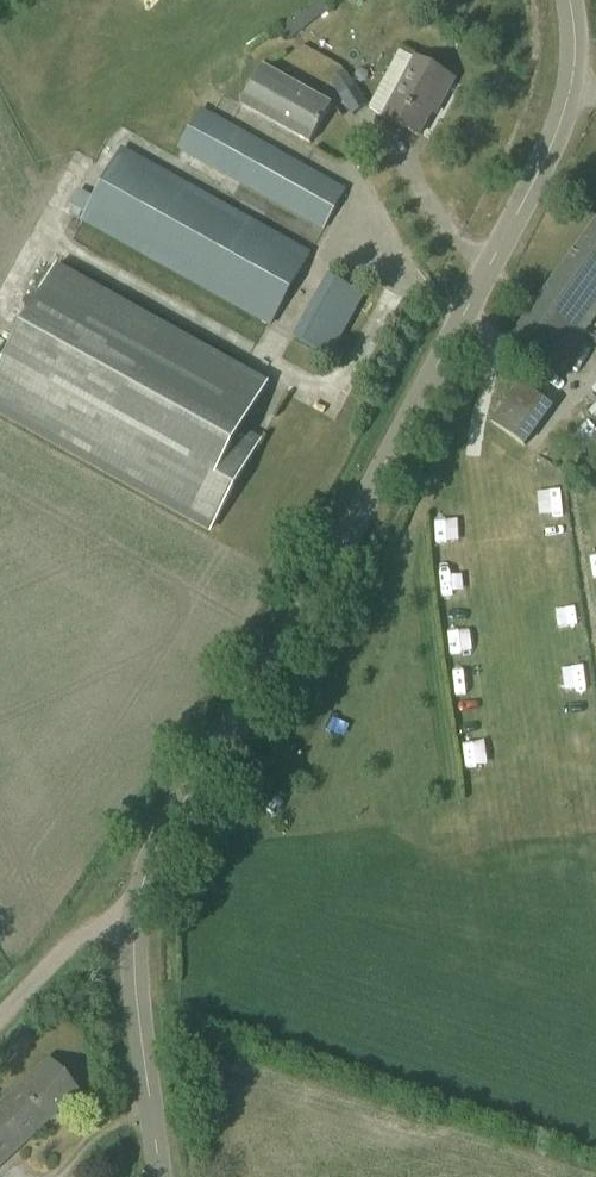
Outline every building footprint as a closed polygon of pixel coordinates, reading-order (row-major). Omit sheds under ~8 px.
[(454,80),(433,69),(416,60),(385,119),(418,137),(438,99),(442,102),(454,80)] [(332,109),(262,68),(240,105),(311,146),(332,109)] [(352,70),(338,77),(357,111),(371,103),(352,70)] [(346,191),(234,128),(200,109),(179,147),(213,167),(324,230),(346,191)] [(83,221),(240,309),(270,325),(310,255),(122,151),(83,221)] [(533,309),(512,338),(557,370),(595,316),(595,222),(533,309)] [(57,266),(0,369),(0,415),(209,532),(251,456),(230,445),(265,382),(57,266)] [(328,358),(356,309),(363,295),(330,277),(295,339),(328,358)] [(521,379),(494,420),(533,446),(560,404),(521,379)] [(555,516),(564,516),(564,487),(541,487),(541,507),(555,507),(555,516)] [(551,617),(553,645),(579,643),(578,615),(551,617)] [(493,743),(469,744),(471,766),(494,765),(493,743)] [(57,1108),(75,1092),(47,1062),(0,1107),(0,1163),(57,1108)]
